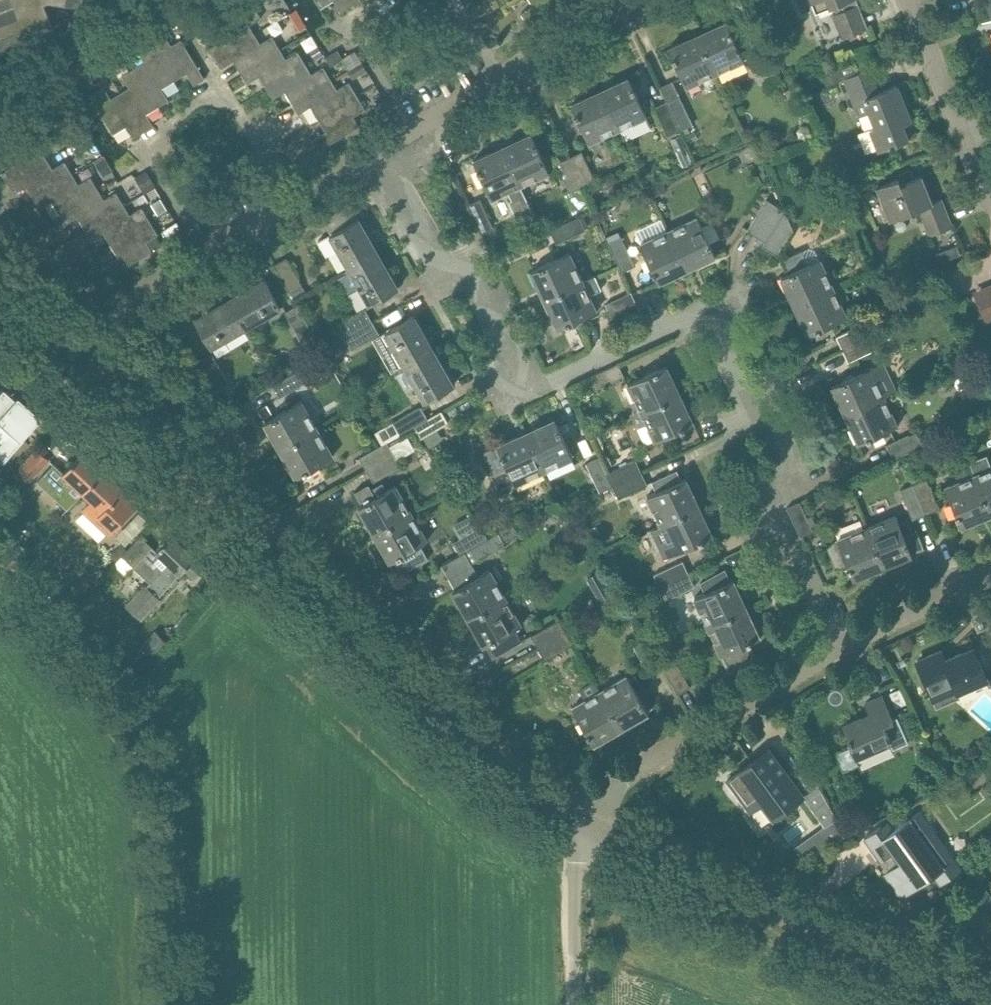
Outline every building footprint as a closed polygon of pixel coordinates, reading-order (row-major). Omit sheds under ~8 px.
[(1,48),(54,28),(44,0),(45,0),(0,0),(0,45),(1,48)] [(347,0),(334,0),(341,12),(351,6),(347,0)] [(533,5),(521,13),(528,23),(566,0),(530,0),(533,5)] [(843,37),(866,28),(855,0),(812,0),(812,2),(813,1),(817,11),(838,3),(841,10),(834,14),(843,37)] [(210,47),(216,57),(255,34),(249,25),(261,17),(253,3),(214,27),(222,40),(210,47)] [(698,35),(716,73),(744,60),(726,21),(698,35)] [(164,32),(151,41),(174,80),(187,72),(194,84),(204,77),(181,39),(172,45),(164,32)] [(260,43),(255,34),(216,57),(222,67),(234,60),(240,70),(279,47),(272,35),(260,43)] [(716,73),(698,35),(668,48),(686,87),(716,73)] [(174,80),(151,41),(137,49),(145,62),(134,69),(140,78),(158,107),(169,100),(162,88),(174,80)] [(311,57),(321,51),(317,45),(307,51),(311,57)] [(764,45),(751,51),(765,80),(777,74),(764,45)] [(286,58),(279,47),(240,70),(247,83),(259,76),(266,87),(305,62),(298,51),(286,58)] [(116,50),(107,55),(113,65),(122,59),(116,50)] [(338,50),(326,57),(331,65),(343,58),(338,50)] [(88,67),(93,75),(102,70),(97,62),(88,67)] [(285,91),(292,102),(330,77),(323,66),(311,73),(305,62),(266,87),(273,98),(285,91)] [(365,71),(361,64),(348,71),(352,79),(365,71)] [(147,113),(158,107),(140,78),(134,69),(122,76),(129,87),(120,93),(144,132),(154,125),(147,113)] [(869,69),(844,79),(859,116),(870,112),(876,126),(870,128),(879,150),(888,147),(888,149),(893,147),(892,145),(917,135),(897,85),(879,92),(869,69)] [(829,86),(840,81),(836,70),(824,75),(829,86)] [(311,106),(318,119),(357,95),(349,81),(337,88),(330,77),(292,102),(299,113),(311,106)] [(601,90),(618,129),(647,116),(629,77),(601,90)] [(660,86),(667,101),(680,130),(693,124),(672,81),(660,86)] [(144,132),(120,93),(111,98),(104,87),(90,95),(113,134),(126,126),(134,138),(144,132)] [(589,142),(618,129),(601,90),(571,104),(589,142)] [(365,108),(357,95),(318,119),(326,131),(314,138),(320,149),(359,125),(353,116),(365,108)] [(390,107),(385,99),(374,106),(379,114),(390,107)] [(680,130),(667,101),(654,107),(667,136),(680,130)] [(2,173),(8,183),(47,159),(42,150),(54,142),(45,129),(6,152),(14,165),(2,173)] [(503,147),(521,185),(549,172),(531,134),(503,147)] [(521,185),(503,147),(473,160),(491,199),(521,185)] [(570,157),(583,186),(596,180),(582,151),(570,157)] [(102,157),(95,162),(101,173),(108,168),(102,157)] [(583,186),(570,157),(556,163),(570,192),(583,186)] [(26,185),(33,197),(72,172),(65,161),(53,168),(47,159),(8,183),(14,193),(26,185)] [(908,170),(896,175),(897,178),(876,186),(889,220),(918,209),(929,236),(953,226),(942,198),(933,202),(922,175),(912,179),(908,170)] [(52,201),(59,212),(97,187),(91,176),(79,183),(72,172),(33,197),(40,208),(52,201)] [(145,173),(135,179),(143,192),(153,186),(145,173)] [(78,216),(84,227),(123,203),(116,191),(104,199),(97,187),(59,212),(66,223),(78,216)] [(467,204),(481,233),(493,227),(480,198),(467,204)] [(747,230),(765,241),(785,210),(767,199),(747,230)] [(103,231),(111,244),(150,220),(142,207),(130,214),(123,203),(84,227),(91,239),(103,231)] [(794,230),(785,210),(765,241),(763,245),(778,255),(794,230)] [(585,230),(579,217),(550,231),(556,243),(585,230)] [(669,230),(687,268),(716,255),(698,217),(669,230)] [(350,269),(378,253),(358,218),(330,234),(319,240),(327,255),(338,249),(350,269)] [(150,220),(111,244),(118,256),(106,264),(113,274),(152,251),(146,241),(158,234),(150,220)] [(168,241),(182,232),(176,223),(163,232),(168,241)] [(687,268),(669,230),(640,244),(658,282),(687,268)] [(621,236),(608,242),(622,271),(635,265),(621,236)] [(947,249),(936,253),(940,263),(951,258),(947,249)] [(782,259),(788,273),(781,276),(794,305),(833,287),(819,258),(808,264),(802,250),(782,259)] [(378,253),(350,269),(369,304),(398,288),(378,253)] [(544,299),(583,282),(569,253),(531,270),(544,299)] [(274,264),(290,292),(302,285),(286,257),(274,264)] [(264,279),(229,299),(246,327),(281,307),(264,279)] [(596,311),(583,282),(544,299),(558,328),(596,311)] [(833,287),(794,305),(808,334),(846,316),(833,287)] [(986,320),(990,318),(990,289),(976,295),(986,320)] [(211,347),(246,327),(229,299),(194,319),(211,347)] [(612,327),(641,314),(636,301),(606,315),(612,327)] [(301,340),(313,333),(297,305),(285,312),(301,340)] [(345,338),(373,322),(365,309),(337,324),(345,338)] [(405,367),(434,350),(414,315),(385,332),(405,367)] [(379,333),(373,322),(345,338),(351,349),(379,333)] [(842,349),(871,336),(865,323),(836,337),(842,349)] [(871,336),(842,349),(848,362),(877,348),(871,336)] [(434,350),(405,367),(425,401),(454,385),(434,350)] [(212,353),(200,360),(216,388),(228,381),(212,353)] [(845,414),(883,395),(894,390),(881,362),(832,385),(845,414)] [(632,417),(680,395),(666,365),(628,383),(636,401),(629,404),(631,408),(628,409),(632,417)] [(307,381),(300,369),(272,385),(279,397),(307,381)] [(0,394),(0,442),(2,443),(0,445),(0,460),(4,463),(24,439),(21,437),(32,425),(33,426),(42,417),(19,396),(16,399),(4,389),(0,394)] [(693,423),(680,395),(632,417),(636,424),(638,423),(640,427),(647,424),(655,441),(693,423)] [(897,425),(883,395),(845,414),(859,443),(897,425)] [(265,422),(281,450),(317,429),(301,401),(265,422)] [(400,434),(414,426),(428,418),(420,405),(392,422),(400,434)] [(442,410),(428,418),(414,426),(420,438),(448,422),(442,410)] [(525,433),(543,471),(573,457),(555,419),(525,433)] [(333,456),(317,429),(281,450),(296,477),(333,456)] [(887,445),(893,458),(922,444),(916,432),(887,445)] [(543,471),(525,433),(484,452),(495,475),(508,469),(515,484),(543,471)] [(401,465),(387,441),(359,457),(373,482),(401,465)] [(14,473),(26,484),(47,462),(35,451),(14,473)] [(71,486),(81,495),(104,471),(83,451),(61,475),(52,466),(35,483),(55,503),(71,486)] [(613,486),(607,473),(599,457),(586,463),(600,492),(613,486)] [(607,473),(613,486),(642,472),(636,459),(607,473)] [(975,475),(990,513),(990,468),(975,475)] [(104,471),(81,495),(90,503),(83,510),(108,533),(128,512),(115,500),(124,490),(104,471)] [(648,485),(642,472),(613,486),(619,498),(648,485)] [(990,514),(990,513),(975,475),(945,487),(961,526),(990,514)] [(647,496),(660,524),(699,506),(685,478),(647,496)] [(914,484),(926,514),(939,509),(927,479),(914,484)] [(362,504),(359,506),(375,535),(411,513),(395,485),(387,490),(382,482),(371,489),(368,484),(355,492),(362,504)] [(926,514),(914,484),(901,489),(913,519),(926,514)] [(787,507),(800,536),(813,530),(800,501),(787,507)] [(699,506),(660,524),(648,529),(662,559),(712,536),(699,506)] [(427,540),(411,513),(375,535),(390,561),(394,559),(402,573),(428,558),(420,544),(427,540)] [(867,527),(883,566),(912,554),(911,553),(924,548),(922,544),(923,544),(917,528),(916,529),(916,530),(913,532),(907,517),(906,518),(907,519),(899,522),(896,515),(867,527)] [(460,555),(471,549),(488,539),(482,527),(453,543),(460,555)] [(853,578),(883,566),(867,527),(837,539),(827,548),(835,567),(847,565),(853,578)] [(499,533),(488,539),(471,549),(478,561),(506,545),(499,533)] [(145,613),(159,597),(159,596),(184,569),(194,578),(205,567),(171,535),(155,553),(150,549),(135,565),(151,580),(147,585),(146,584),(131,600),(145,613)] [(150,549),(139,538),(122,555),(134,566),(135,565),(150,549)] [(660,586),(689,573),(683,560),(654,574),(660,586)] [(469,618),(505,597),(489,569),(479,576),(471,563),(448,576),(455,589),(453,590),(469,618)] [(600,571),(589,578),(604,604),(615,598),(600,571)] [(695,586),(689,573),(660,586),(666,599),(695,586)] [(708,626),(746,608),(733,579),(694,597),(708,626)] [(505,597),(469,618),(484,646),(485,645),(492,657),(522,640),(515,628),(521,625),(505,597)] [(758,654),(752,641),(760,637),(746,608),(708,626),(729,671),(758,654)] [(538,648),(566,632),(559,619),(531,635),(538,648)] [(573,644),(566,632),(538,648),(545,660),(573,644)] [(152,656),(166,641),(156,633),(143,647),(152,656)] [(917,661),(934,702),(987,679),(973,647),(945,660),(941,650),(917,661)] [(674,660),(662,667),(678,694),(690,687),(674,660)] [(600,691),(621,727),(649,712),(627,675),(600,691)] [(600,691),(595,682),(580,691),(585,700),(572,707),(593,744),(621,727),(600,691)] [(890,695),(897,709),(908,704),(901,690),(890,695)] [(850,737),(847,738),(855,757),(889,742),(893,749),(908,742),(897,716),(892,719),(882,696),(866,703),(870,713),(844,725),(850,737)] [(751,811),(763,802),(774,817),(803,795),(769,749),(727,779),(751,811)] [(940,768),(945,782),(959,776),(953,762),(940,768)] [(970,775),(975,785),(989,777),(984,768),(970,775)] [(880,826),(864,838),(881,862),(887,858),(894,868),(885,875),(901,897),(933,875),(940,885),(962,869),(921,810),(909,818),(895,828),(889,820),(880,826)] [(832,821),(820,829),(831,844),(843,836),(832,821)] [(963,884),(981,907),(990,900),(990,898),(974,876),(963,884)]
